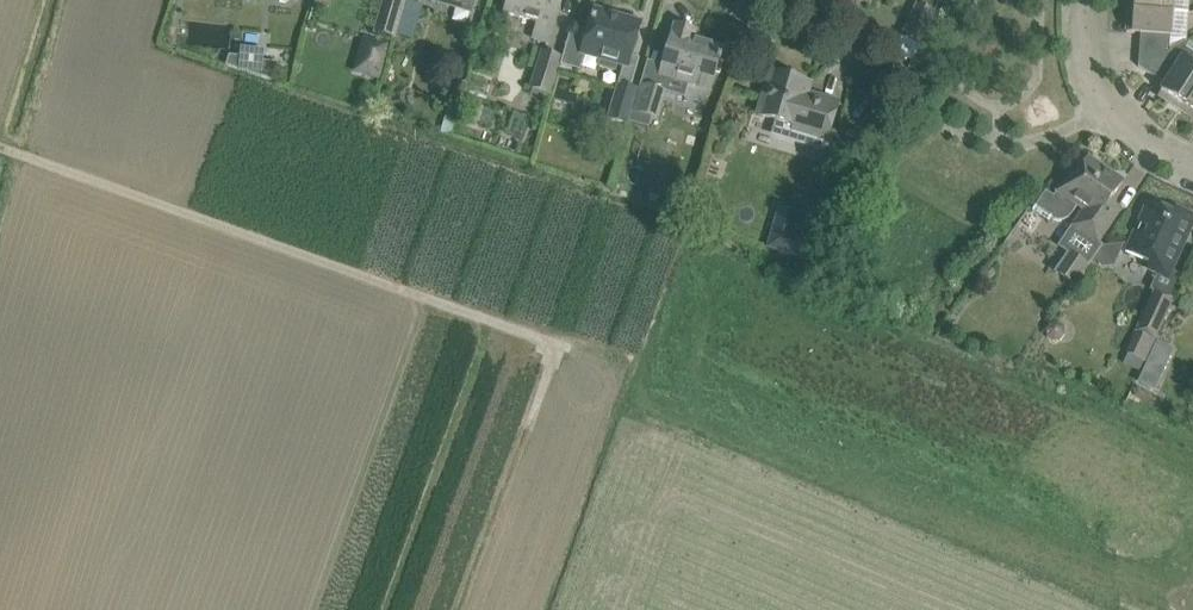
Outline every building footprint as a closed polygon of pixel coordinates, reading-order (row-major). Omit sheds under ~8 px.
[(395,34),(405,1),(403,0),(385,0),(375,33),(380,34),(379,41),(392,44),(394,38),(395,34)] [(474,0),(430,0),(454,7),(471,11),(474,0)] [(558,13),(562,0),(508,0),(505,14),(538,23),(534,39),(549,44),(558,13)] [(1128,8),(1172,11),(1173,0),(1129,0),(1128,8)] [(405,1),(395,34),(414,40),(424,6),(405,1)] [(917,5),(903,35),(921,43),(934,13),(917,5)] [(1169,51),(1172,11),(1128,8),(1126,32),(1140,33),(1138,66),(1169,51)] [(627,67),(633,46),(640,23),(595,10),(587,38),(570,33),(563,56),(561,65),(580,70),(583,56),(601,60),(600,66),(617,70),(618,64),(627,67)] [(710,89),(718,61),(720,62),(722,58),(719,57),(722,48),(693,39),(696,31),(675,25),(661,75),(710,89)] [(379,80),(388,46),(361,40),(353,73),(379,80)] [(1192,88),(1192,45),(1186,41),(1169,51),(1138,66),(1166,84),(1158,96),(1179,109),(1192,88)] [(561,65),(563,56),(542,50),(530,88),(533,89),(531,94),(548,98),(549,94),(552,95),(561,65)] [(239,71),(241,57),(229,56),(226,66),(239,71)] [(277,83),(279,63),(262,61),(261,78),(277,83)] [(828,140),(832,125),(838,102),(807,94),(810,84),(771,72),(759,115),(796,126),(795,131),(828,140)] [(638,90),(620,84),(610,119),(628,124),(638,90)] [(656,119),(664,91),(641,85),(633,112),(656,119)] [(1179,109),(1192,118),(1192,88),(1179,109)] [(1098,244),(1108,229),(1121,210),(1109,202),(1123,181),(1089,157),(1074,178),(1069,174),(1056,192),(1054,196),(1046,191),(1036,206),(1055,218),(1061,219),(1065,219),(1070,216),(1073,212),(1077,206),(1083,210),(1073,226),(1098,244)] [(804,259),(818,218),(780,204),(765,246),(804,259)] [(1147,268),(1167,276),(1192,219),(1192,216),(1175,208),(1172,215),(1150,205),(1128,252),(1150,262),(1147,268)] [(1069,251),(1054,272),(1074,287),(1090,265),(1069,251)] [(1151,344),(1173,298),(1156,290),(1127,351),(1151,362),(1158,347),(1151,344)] [(1065,327),(1058,322),(1050,324),(1046,330),(1047,338),(1053,342),(1061,340),(1066,335),(1065,327)] [(1165,365),(1143,367),(1145,387),(1167,385),(1165,365)]
